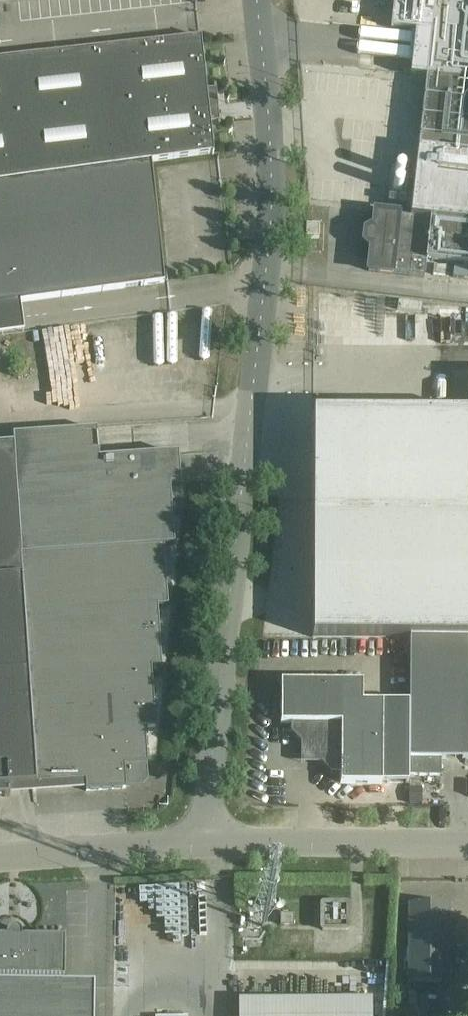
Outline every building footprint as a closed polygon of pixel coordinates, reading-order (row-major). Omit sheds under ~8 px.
[(467,265),(467,0),(434,0),(430,33),(419,32),(415,76),(426,77),(421,119),(411,118),(406,162),(416,163),(410,216),(374,212),(372,229),(369,229),(365,232),(364,243),(368,247),(371,247),(368,272),(426,278),(427,261),(467,265)] [(144,285),(164,283),(151,162),(214,154),(210,123),(218,122),(218,126),(220,126),(219,121),(216,89),(215,86),(214,86),(214,90),(206,90),(201,38),(200,37),(110,47),(20,57),(0,60),(0,306),(144,285)] [(332,261),(334,172),(311,172),(309,260),(332,261)] [(467,278),(467,267),(454,266),(453,277),(467,278)] [(312,638),(409,638),(409,640),(467,640),(467,414),(313,413),(312,638)] [(9,786),(85,781),(86,791),(126,789),(125,785),(139,784),(144,778),(143,764),(147,764),(145,728),(155,727),(151,668),(162,667),(157,607),(168,606),(164,546),(174,546),(170,486),(180,485),(178,454),(98,460),(96,430),(12,435),(13,443),(0,444),(0,798),(10,797),(9,786)] [(175,509),(182,510),(183,487),(175,487),(175,509)] [(409,776),(440,776),(441,759),(467,759),(467,640),(409,640),(409,776)] [(281,681),(281,723),(291,723),(291,732),(331,773),(340,773),(340,783),(382,783),(408,783),(408,702),(395,702),(382,702),(362,702),(362,682),(301,681),(281,681)] [(449,903),(409,903),(408,983),(448,983),(449,903)] [(346,904),(323,904),(322,904),(322,905),(322,906),(321,928),(322,929),(322,930),(323,930),(346,930),(347,930),(347,929),(347,906),(347,905),(346,904)] [(293,914),(280,914),(280,925),(293,925),(293,914)] [(93,1004),(94,984),(64,983),(64,938),(22,937),(22,935),(21,933),(21,932),(20,930),(19,929),(17,928),(15,928),(14,928),(12,928),(10,928),(9,929),(8,930),(7,931),(6,933),(6,934),(5,935),(5,936),(0,936),(0,1015),(93,1015),(93,1004)] [(373,995),(240,997),(240,1015),(374,1015),(373,995)]
